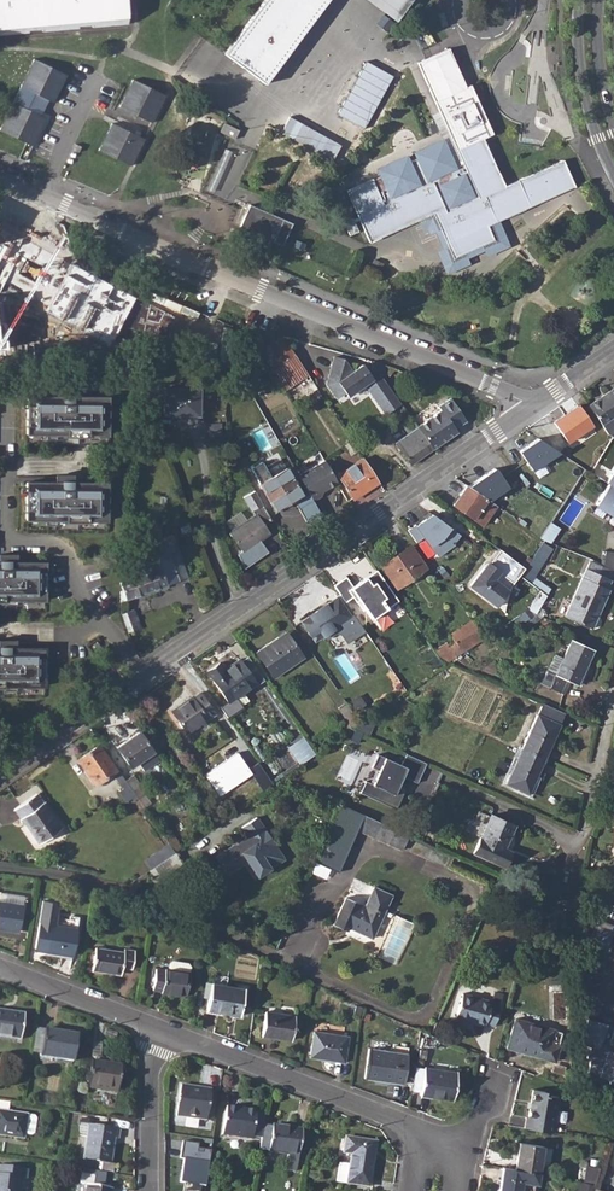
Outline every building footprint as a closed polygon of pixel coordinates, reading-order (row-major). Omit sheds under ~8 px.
[(28,32),(28,30),(42,28),(43,31),(78,28),(77,25),(91,24),(92,26),(130,23),(129,0),(0,0),(0,35),(28,32)] [(225,54),(268,85),(333,0),(265,0),(225,54)] [(396,22),(405,9),(393,0),(368,0),(396,22)] [(405,9),(411,0),(393,0),(405,9)] [(371,179),(346,190),(370,243),(433,214),(453,258),(494,240),(488,225),(575,186),(563,160),(505,186),(483,138),(492,134),(471,85),(466,86),(449,48),(426,59),(417,62),(462,164),(458,168),(445,140),(414,153),(417,159),(408,163),(406,157),(377,170),(381,176),(372,180),(371,179)] [(33,60),(13,100),(44,115),(65,75),(33,60)] [(393,76),(366,61),(337,114),(364,129),(393,76)] [(132,80),(119,106),(151,121),(163,95),(132,80)] [(0,127),(0,129),(31,144),(43,119),(12,103),(0,127)] [(291,115),(282,131),(333,161),(343,144),(291,115)] [(111,124),(98,149),(130,164),(136,151),(143,138),(111,124)] [(224,124),(221,132),(227,135),(235,139),(239,131),(224,124)] [(282,245),(292,223),(250,205),(240,227),(282,245)] [(353,218),(344,223),(351,236),(359,232),(353,218)] [(59,273),(60,243),(23,242),(22,271),(59,273)] [(383,264),(374,260),(370,268),(379,272),(383,264)] [(133,298),(70,265),(46,312),(110,343),(133,298)] [(136,297),(126,344),(130,345),(157,351),(160,303),(136,297)] [(160,303),(157,351),(207,362),(211,346),(182,339),(189,309),(160,303)] [(256,330),(251,333),(284,390),(294,383),(302,397),(316,388),(282,336),(266,346),(256,330)] [(382,378),(375,368),(368,373),(362,364),(351,372),(343,359),(333,357),(326,385),(336,399),(345,393),(347,397),(364,385),(386,415),(401,404),(382,378)] [(395,369),(369,360),(375,368),(382,378),(386,374),(390,377),(395,369)] [(164,388),(164,411),(180,412),(180,415),(198,415),(199,389),(164,388)] [(589,406),(603,426),(607,433),(612,436),(613,434),(613,388),(589,406)] [(323,398),(320,393),(310,399),(313,404),(323,398)] [(27,396),(27,434),(107,435),(108,397),(27,396)] [(441,410),(417,427),(417,428),(433,449),(457,432),(455,428),(466,420),(451,398),(438,407),(441,410)] [(578,406),(554,422),(568,442),(592,426),(578,406)] [(417,428),(408,434),(396,443),(411,464),(433,449),(417,428)] [(533,470),(559,452),(537,438),(519,451),(533,470)] [(565,444),(560,452),(562,454),(581,466),(585,469),(591,461),(565,444)] [(379,482),(362,458),(337,475),(354,499),(379,482)] [(323,460),(297,475),(312,500),(320,495),(321,491),(335,482),(323,460)] [(261,462),(251,468),(260,483),(258,484),(272,506),(282,500),(284,504),(301,494),(286,468),(270,477),(261,462)] [(495,468),(468,486),(489,501),(508,488),(495,468)] [(107,520),(107,483),(27,482),(26,520),(107,520)] [(613,516),(613,487),(608,484),(595,504),(613,516)] [(468,486),(466,485),(453,505),(482,526),(496,506),(489,501),(468,486)] [(232,531),(229,533),(233,539),(238,545),(242,552),(237,554),(243,569),(268,552),(259,540),(269,532),(264,525),(272,520),(265,508),(254,489),(243,495),(251,509),(252,509),(255,515),(246,521),(232,531)] [(432,548),(437,556),(454,544),(453,542),(460,534),(432,513),(416,524),(415,523),(408,529),(425,553),(432,548)] [(551,522),(542,537),(552,542),(561,528),(551,522)] [(135,575),(121,581),(121,583),(123,591),(121,592),(121,602),(181,579),(170,551),(175,549),(172,540),(152,547),(155,557),(132,566),(135,575)] [(411,546),(382,566),(398,588),(426,568),(411,546)] [(541,546),(535,555),(542,559),(548,551),(541,546)] [(524,568),(500,549),(489,564),(487,563),(469,586),(495,606),(519,575),(524,568)] [(602,565),(613,571),(613,553),(604,551),(602,565)] [(524,568),(519,575),(527,581),(542,559),(535,555),(525,569),(524,568)] [(0,562),(0,600),(45,600),(45,562),(0,562)] [(345,575),(332,584),(345,601),(352,596),(356,601),(359,599),(372,618),(397,599),(375,568),(364,576),(367,580),(362,583),(360,580),(352,585),(345,575)] [(585,570),(584,574),(606,589),(610,580),(598,575),(585,570)] [(584,574),(579,584),(602,599),(606,589),(584,574)] [(602,599),(579,584),(565,616),(592,628),(597,615),(595,614),(602,599)] [(337,597),(301,621),(314,641),(324,635),(326,638),(335,632),(340,634),(346,643),(361,632),(350,616),(337,597)] [(134,609),(122,614),(129,632),(141,627),(134,609)] [(528,610),(518,616),(523,624),(537,614),(528,610)] [(449,645),(457,657),(485,639),(472,620),(451,634),(456,641),(449,645)] [(286,632),(256,652),(274,677),(303,657),(286,632)] [(562,658),(554,654),(541,683),(562,693),(568,681),(577,685),(593,650),(571,640),(562,658)] [(0,648),(0,686),(44,687),(44,648),(0,648)] [(227,701),(224,703),(233,717),(245,708),(238,698),(256,685),(238,660),(224,669),(219,663),(206,672),(227,701)] [(385,699),(388,704),(401,695),(398,690),(385,699)] [(192,696),(171,710),(186,733),(213,715),(199,694),(192,698),(192,696)] [(337,729),(342,736),(352,729),(361,723),(346,702),(338,707),(347,721),(337,729)] [(542,703),(522,749),(544,759),(565,713),(542,703)] [(352,729),(368,736),(374,722),(367,718),(361,723),(352,729)] [(140,732),(117,747),(130,766),(138,762),(143,770),(158,760),(140,732)] [(303,738),(290,747),(301,763),(314,754),(303,738)] [(125,780),(117,769),(116,770),(99,745),(78,759),(95,784),(113,772),(124,788),(119,791),(126,801),(135,795),(125,780)] [(522,749),(521,750),(544,760),(544,759),(522,749)] [(521,750),(506,783),(528,793),(544,760),(521,750)] [(428,764),(408,755),(403,766),(380,755),(374,768),(381,771),(375,785),(368,782),(362,794),(398,810),(405,794),(399,791),(405,777),(419,784),(428,764)] [(271,781),(258,762),(248,768),(262,787),(271,781)] [(133,775),(125,780),(135,795),(140,802),(144,808),(150,804),(147,801),(145,797),(144,793),(145,792),(133,775)] [(37,793),(14,808),(39,843),(61,828),(37,793)] [(341,804),(315,862),(338,872),(357,830),(364,815),(341,804)] [(364,815),(357,830),(383,842),(390,827),(364,815)] [(513,826),(491,816),(475,853),(503,866),(510,851),(504,848),(513,826)] [(216,856),(228,874),(244,863),(254,878),(270,868),(264,859),(278,849),(256,817),(242,827),(247,836),(240,840),(235,832),(227,837),(232,845),(216,856)] [(390,827),(383,842),(402,851),(405,843),(409,835),(390,827)] [(172,834),(165,838),(175,852),(175,851),(181,847),(172,834)] [(145,861),(150,869),(155,866),(165,858),(160,850),(145,861)] [(165,858),(155,866),(163,877),(183,862),(175,851),(175,852),(165,858)] [(166,887),(155,895),(167,900),(177,904),(182,893),(166,887)] [(356,901),(343,929),(348,931),(350,928),(372,938),(392,895),(374,887),(366,906),(356,901)] [(1,892),(0,901),(22,904),(24,896),(1,892)] [(333,925),(343,929),(356,901),(346,897),(333,925)] [(18,932),(22,904),(0,901),(0,929),(18,932)] [(54,925),(55,920),(57,906),(42,904),(35,947),(46,949),(45,951),(72,955),(78,916),(69,915),(68,922),(68,927),(54,925)] [(95,947),(91,970),(113,973),(113,969),(120,971),(121,966),(131,968),(134,950),(124,948),(123,951),(95,947)] [(263,957),(261,970),(269,973),(271,961),(263,957)] [(156,969),(153,989),(162,990),(161,993),(186,997),(189,972),(188,972),(189,966),(187,963),(171,961),(168,963),(167,969),(165,969),(165,970),(156,969)] [(211,984),(207,1010),(241,1015),(245,989),(211,984)] [(462,993),(456,1018),(484,1026),(485,1024),(494,1026),(500,1006),(491,1003),(492,1001),(462,993)] [(20,1039),(23,1014),(0,1010),(0,1036),(20,1039)] [(265,1011),(262,1036),(292,1040),(295,1015),(265,1011)] [(515,1018),(507,1047),(554,1061),(559,1045),(550,1042),(554,1029),(515,1018)] [(601,1040),(606,1024),(594,1021),(588,1019),(583,1036),(584,1036),(582,1043),(591,1046),(587,1058),(591,1060),(587,1076),(597,1079),(598,1076),(609,1043),(601,1040)] [(44,1029),(35,1028),(31,1051),(41,1053),(44,1029)] [(609,1043),(598,1076),(611,1080),(610,1084),(613,1085),(613,1028),(609,1043)] [(41,1053),(40,1056),(73,1061),(77,1034),(44,1029),(41,1053)] [(314,1031),(311,1053),(322,1055),(322,1058),(344,1062),(348,1036),(314,1031)] [(370,1048),(365,1077),(403,1083),(409,1047),(394,1045),(393,1051),(370,1048)] [(85,1071),(84,1080),(88,1081),(87,1086),(117,1091),(121,1064),(91,1060),(89,1072),(85,1071)] [(425,1067),(420,1095),(453,1100),(457,1072),(425,1067)] [(180,1085),(176,1114),(206,1120),(210,1089),(180,1085)] [(524,1117),(522,1127),(551,1132),(557,1096),(544,1094),(545,1091),(531,1088),(526,1117),(524,1117)] [(226,1105),(222,1134),(252,1139),(256,1110),(226,1105)] [(23,1137),(23,1133),(31,1134),(33,1132),(35,1118),(33,1116),(26,1115),(26,1114),(0,1110),(0,1133),(23,1137)] [(80,1122),(79,1135),(86,1136),(83,1158),(84,1158),(83,1166),(112,1171),(114,1162),(110,1161),(114,1137),(118,1138),(119,1128),(80,1122)] [(272,1124),(268,1151),(286,1153),(284,1169),(296,1171),(302,1129),(272,1124)] [(345,1137),(343,1153),(351,1154),(346,1183),(369,1187),(376,1142),(345,1137)] [(519,1142),(514,1168),(538,1172),(543,1145),(519,1142)] [(22,1177),(27,1178),(28,1168),(0,1164),(0,1190),(20,1190),(22,1177)] [(590,1164),(585,1180),(596,1183),(601,1167),(590,1164)] [(499,1190),(520,1190),(522,1181),(537,1183),(538,1172),(514,1168),(503,1167),(499,1190)] [(194,1190),(202,1190),(203,1184),(195,1183),(194,1190)]
